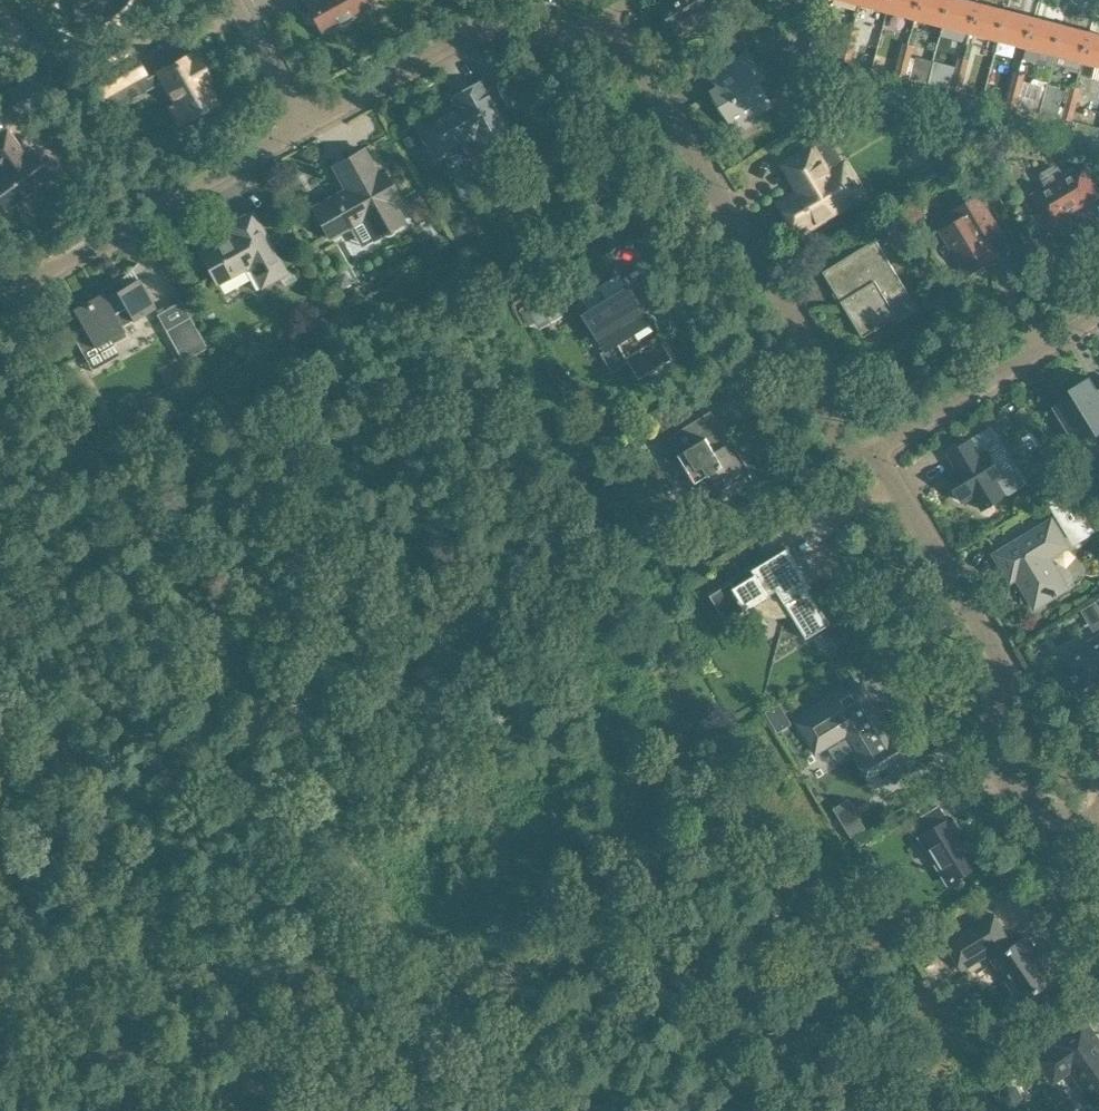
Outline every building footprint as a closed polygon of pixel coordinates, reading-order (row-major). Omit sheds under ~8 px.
[(89,1),(85,2),(81,4),(77,5),(73,5),(76,18),(85,19),(93,20),(101,20),(103,20),(107,18),(111,16),(115,14),(118,12),(121,9),(124,6),(127,3),(129,0),(90,0),(89,1)] [(304,1),(310,11),(308,14),(308,18),(310,21),(314,23),(316,22),(322,33),(368,7),(364,0),(306,0),(304,1)] [(660,3),(676,30),(680,27),(686,36),(707,23),(701,15),(718,4),(716,0),(665,0),(660,3)] [(887,11),(890,0),(860,0),(859,4),(887,11)] [(916,19),(915,18),(920,0),(890,0),(887,11),(884,23),(913,30),(916,19)] [(916,19),(943,26),(950,0),(920,0),(915,18),(916,19)] [(940,37),(969,44),(971,33),(979,4),(964,0),(950,0),(943,26),(940,37)] [(999,40),(1000,40),(1007,11),(979,4),(971,33),(999,40)] [(1000,40),(1028,48),(1035,18),(1007,11),(1000,40)] [(768,18),(766,23),(769,28),(774,30),(779,27),(781,22),(778,17),(773,15),(768,18)] [(1053,67),(1056,55),(1063,26),(1035,18),(1028,48),(1041,51),(1037,63),(1053,67)] [(1053,67),(1081,74),(1084,62),(1091,33),(1063,26),(1056,55),(1053,67)] [(847,28),(844,43),(853,46),(857,31),(847,28)] [(1084,62),(1098,66),(1098,35),(1091,33),(1084,62)] [(853,46),(844,43),(843,44),(813,36),(809,53),(849,63),(853,46)] [(34,39),(27,54),(40,60),(47,45),(34,39)] [(125,40),(85,62),(104,96),(136,79),(144,74),(125,40)] [(904,44),(901,54),(900,58),(910,61),(914,47),(904,44)] [(900,58),(901,54),(880,48),(874,70),(906,79),(910,61),(900,58)] [(748,52),(727,65),(735,78),(714,91),(736,127),(772,105),(758,83),(764,79),(748,52)] [(163,82),(185,121),(218,102),(206,82),(210,80),(197,55),(193,58),(191,54),(147,78),(144,74),(136,79),(143,93),(163,82)] [(911,80),(928,84),(934,62),(916,58),(911,80)] [(967,76),(967,74),(967,73),(968,72),(968,71),(970,61),(959,58),(956,67),(955,72),(967,76)] [(928,84),(962,93),(967,76),(955,72),(956,67),(934,62),(928,84)] [(1018,108),(1040,114),(1047,88),(1025,82),(1027,75),(1015,72),(1011,88),(1023,91),(1018,108)] [(984,99),(1018,108),(1023,91),(1011,88),(1011,85),(989,79),(984,99)] [(477,137),(491,161),(522,144),(486,80),(455,98),(459,105),(420,127),(438,158),(477,137)] [(1067,99),(1066,102),(1077,105),(1080,92),(1070,89),(1070,90),(1048,85),(1047,88),(1040,114),(1057,118),(1062,98),(1067,99)] [(1077,105),(1066,102),(1062,119),(1073,122),(1077,105)] [(31,150),(26,154),(8,129),(0,134),(0,166),(3,170),(0,172),(0,202),(6,210),(24,197),(28,199),(32,198),(35,196),(37,192),(37,187),(51,177),(31,150)] [(805,189),(782,203),(800,234),(851,203),(852,204),(856,202),(854,198),(851,200),(834,172),(830,174),(826,167),(841,158),(829,139),(815,147),(814,146),(783,164),(793,180),(798,176),(805,189)] [(335,196),(313,209),(329,238),(350,226),(361,247),(374,239),(404,223),(392,203),(399,199),(383,169),(376,173),(363,149),(333,165),(347,190),(345,190),(344,189),(343,190),(344,191),(336,196),(335,194),(334,195),(335,196)] [(1083,166),(1063,177),(1058,168),(1054,167),(1043,173),(1043,177),(1048,186),(1032,196),(1049,225),(1098,195),(1098,193),(1083,166)] [(406,202),(416,221),(430,213),(420,194),(406,202)] [(955,254),(967,273),(958,279),(958,280),(998,255),(989,239),(990,235),(988,232),(998,227),(1001,232),(1002,232),(980,195),(955,210),(961,220),(942,231),(955,254)] [(217,285),(245,270),(257,290),(288,273),(252,210),(235,220),(240,229),(199,252),(202,257),(201,261),(203,265),(207,266),(217,285)] [(463,214),(449,222),(457,235),(471,228),(463,214)] [(876,239),(824,272),(864,337),(876,330),(876,331),(880,329),(880,328),(899,316),(888,300),(906,289),(876,239)] [(618,343),(640,379),(673,359),(661,338),(665,336),(655,319),(650,322),(645,314),(649,311),(648,310),(645,312),(630,288),(627,289),(618,275),(582,296),(591,311),(586,314),(598,334),(603,331),(613,346),(618,343)] [(75,339),(83,354),(109,339),(112,345),(127,336),(121,326),(155,309),(138,279),(122,288),(119,281),(119,280),(114,283),(108,286),(102,289),(98,291),(98,292),(100,291),(102,295),(74,310),(83,327),(77,330),(76,331),(75,332),(75,333),(74,334),(74,335),(74,337),(75,339)] [(318,297),(315,308),(318,313),(322,314),(327,311),(330,300),(327,295),(324,294),(318,297)] [(190,317),(165,330),(183,361),(207,348),(190,317)] [(1098,390),(1090,377),(1071,389),(1074,394),(1054,405),(1077,442),(1096,431),(1098,435),(1098,389),(1098,390)] [(710,475),(720,490),(749,472),(731,442),(722,448),(711,429),(700,436),(692,423),(661,442),(672,461),(680,456),(697,483),(710,475)] [(1003,476),(988,451),(1001,444),(991,428),(949,453),(958,468),(947,475),(963,501),(974,495),(983,509),(1004,497),(1025,484),(1016,468),(1003,476)] [(604,446),(600,449),(607,461),(611,459),(615,457),(616,448),(612,441),(604,446)] [(1014,543),(995,554),(1006,572),(1012,568),(1036,608),(1068,588),(1047,554),(1066,543),(1052,520),(1014,543)] [(790,610),(807,639),(831,624),(822,610),(820,612),(802,582),(807,579),(788,548),(762,564),(765,569),(735,587),(732,582),(711,596),(727,622),(735,617),(735,616),(747,609),(759,602),(761,606),(768,612),(777,614),(786,612),(790,610)] [(1060,660),(1083,699),(1098,689),(1098,637),(1060,660)] [(893,733),(863,684),(799,723),(817,751),(848,732),(861,753),(856,756),(875,786),(918,760),(899,730),(893,733)] [(768,713),(779,730),(790,723),(780,705),(768,713)] [(917,821),(925,834),(921,837),(927,847),(932,844),(940,858),(935,860),(950,884),(981,865),(971,848),(972,847),(963,834),(952,817),(949,820),(941,807),(917,821)] [(963,970),(990,953),(994,959),(993,960),(1022,1002),(1056,979),(1046,964),(1049,961),(1040,948),(1037,950),(1027,936),(1011,947),(1006,939),(1009,938),(994,914),(947,943),(963,970)] [(1056,1046),(1038,1058),(1052,1077),(1069,1065),(1098,1108),(1098,1042),(1085,1021),(1053,1042),(1056,1046)] [(1003,1087),(1001,1095),(1006,1104),(1014,1106),(1021,1102),(1023,1094),(1018,1085),(1010,1083),(1003,1087)]
